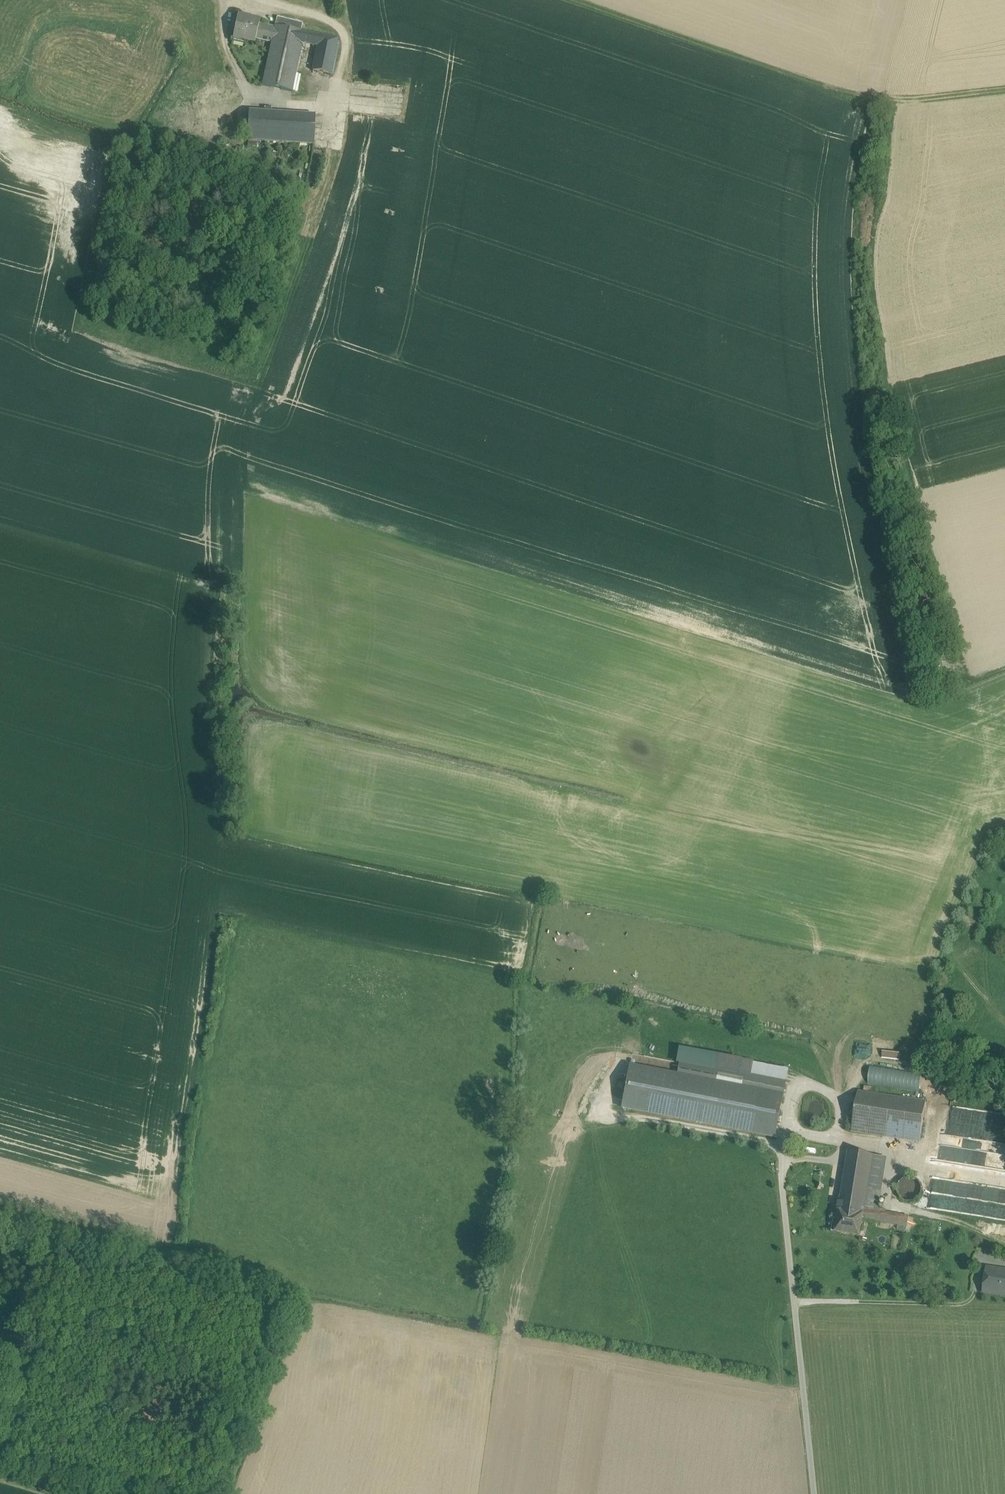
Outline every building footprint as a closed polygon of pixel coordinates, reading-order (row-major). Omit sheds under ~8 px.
[(260,22),(238,17),(233,39),(255,43),(256,40),(272,43),(275,28),(259,24),(260,22)] [(303,23),(277,17),(275,26),(301,31),(303,23)] [(303,44),(306,32),(301,31),(275,26),(275,28),(272,43),(262,86),(292,92),(303,44)] [(319,47),(321,36),(313,34),(306,32),(303,44),(319,47)] [(321,36),(319,47),(313,72),(331,75),(338,39),(321,36)] [(315,115),(249,111),(247,141),(314,145),(315,115)] [(775,1137),(785,1084),(679,1064),(677,1076),(630,1067),(622,1108),(775,1137)] [(864,1082),(916,1088),(918,1078),(902,1076),(903,1070),(866,1065),(864,1082)] [(926,1101),(858,1091),(852,1131),(920,1141),(926,1101)] [(886,1213),(864,1210),(873,1156),(848,1152),(839,1210),(864,1214),(863,1220),(908,1227),(909,1217),(886,1213)] [(873,1156),(864,1210),(886,1213),(887,1210),(879,1209),(887,1158),(873,1156)] [(921,1195),(922,1190),(921,1185),(918,1182),(914,1179),(910,1178),(905,1179),(901,1182),(899,1186),(898,1190),(899,1195),(901,1199),(905,1201),(910,1202),(914,1201),(918,1198),(921,1195)] [(864,1214),(839,1210),(838,1220),(834,1219),(832,1232),(860,1237),(863,1220),(864,1214)] [(987,1268),(984,1292),(1001,1295),(1002,1293),(1004,1294),(1004,1271),(987,1268)]
